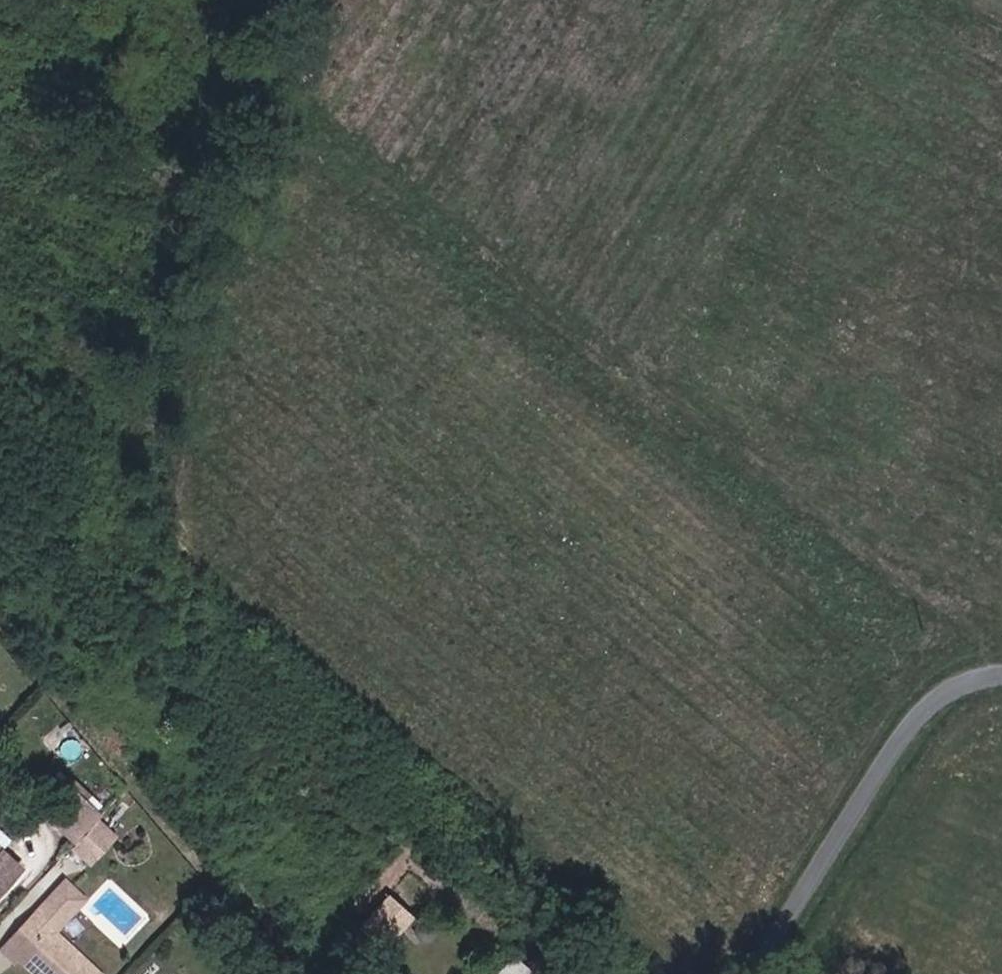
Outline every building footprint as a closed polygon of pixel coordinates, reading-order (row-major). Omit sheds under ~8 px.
[(63,822),(87,797),(69,780),(46,807),(63,822)] [(100,816),(104,812),(87,797),(63,822),(80,838),(100,816)] [(80,838),(76,841),(94,859),(119,833),(100,816),(80,838)] [(20,866),(0,848),(0,889),(20,866)] [(90,901),(68,884),(9,949),(21,959),(25,955),(44,973),(100,973),(103,971),(61,934),(90,901)] [(386,943),(415,914),(391,890),(362,918),(386,943)] [(350,922),(321,950),(345,973),(374,943),(350,922)]
